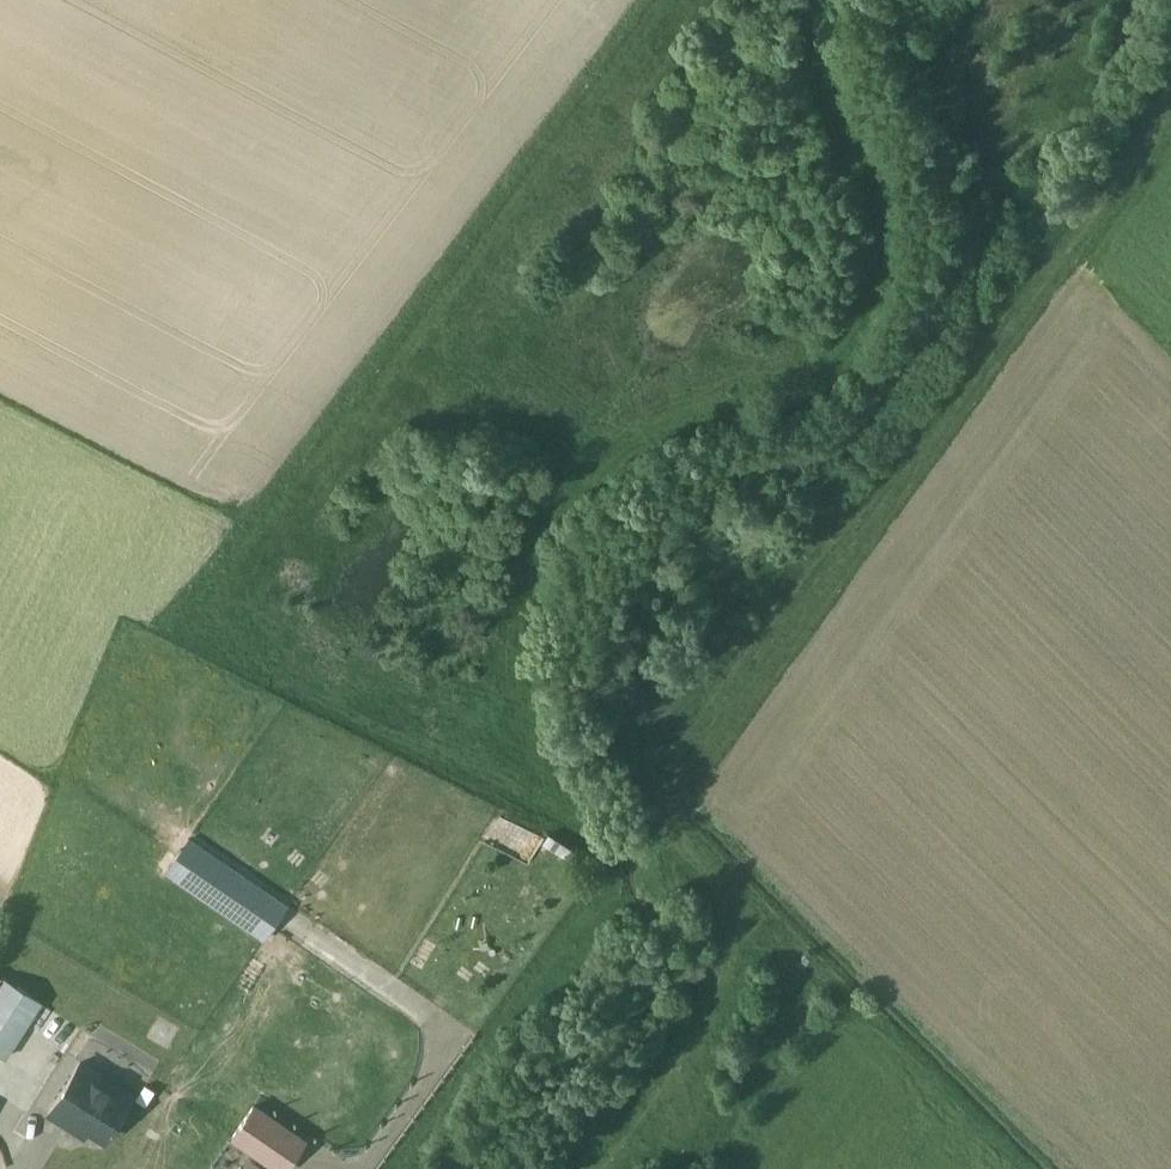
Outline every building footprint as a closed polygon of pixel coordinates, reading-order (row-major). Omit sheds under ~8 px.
[(265,935),(272,925),(283,909),(186,842),(168,868),(265,935)] [(0,995),(0,1052),(7,1056),(33,1016),(0,995)] [(49,1113),(70,1126),(74,1121),(104,1140),(126,1105),(131,1097),(145,1105),(154,1091),(140,1083),(133,1095),(81,1062),(49,1113)] [(256,1105),(234,1138),(280,1168),(288,1168),(308,1140),(256,1105)]
